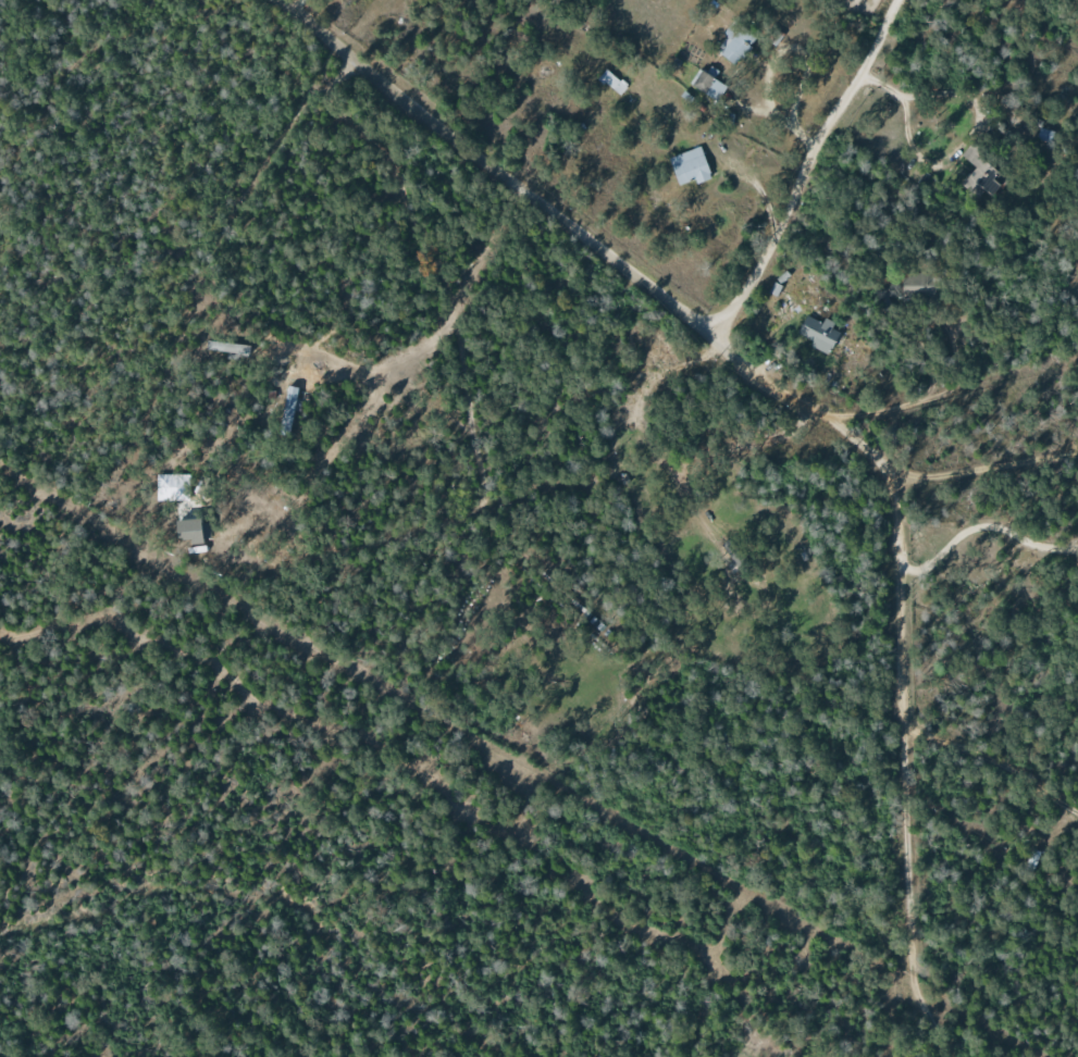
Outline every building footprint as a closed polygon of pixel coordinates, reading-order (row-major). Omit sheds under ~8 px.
[(755,38),(737,23),(715,50),(734,65),(755,38)] [(618,95),(627,86),(606,68),(598,77),(618,95)] [(690,85),(717,101),(726,86),(700,69),(690,85)] [(694,179),(696,183),(711,178),(700,146),(668,157),(677,185),(694,179)] [(992,179),(997,170),(985,164),(975,185),(993,193),(998,182),(992,179)] [(937,274),(903,273),(902,295),(936,297),(937,274)] [(768,293),(776,296),(781,285),(773,282),(768,293)] [(831,328),(834,322),(824,317),(821,322),(805,315),(796,333),(811,340),(809,345),(828,354),(838,331),(831,328)] [(248,353),(249,344),(206,342),(205,351),(248,353)] [(277,431),(287,434),(298,388),(288,385),(277,431)] [(176,542),(200,541),(200,519),(175,520),(176,542)]
